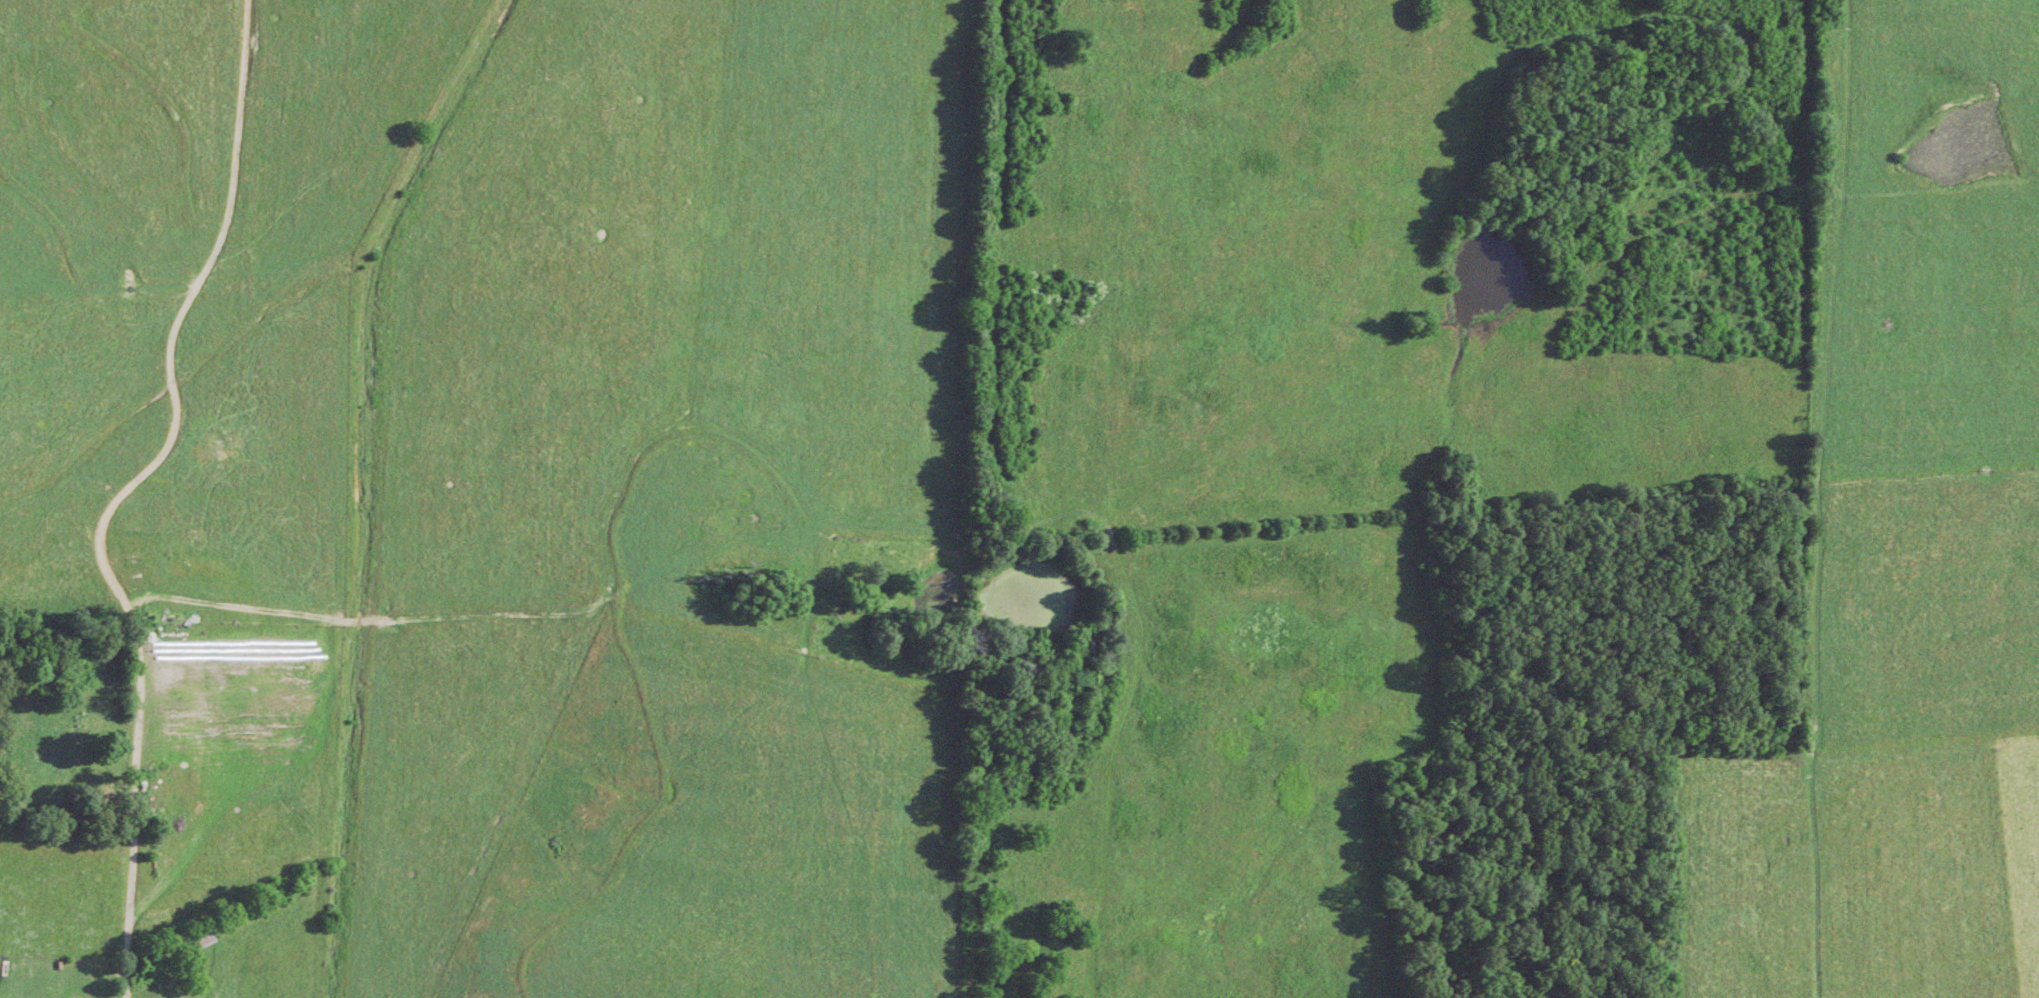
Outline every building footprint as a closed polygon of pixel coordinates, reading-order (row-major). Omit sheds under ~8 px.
[(191,939),(197,954),(216,946),(211,931),(191,939)]
